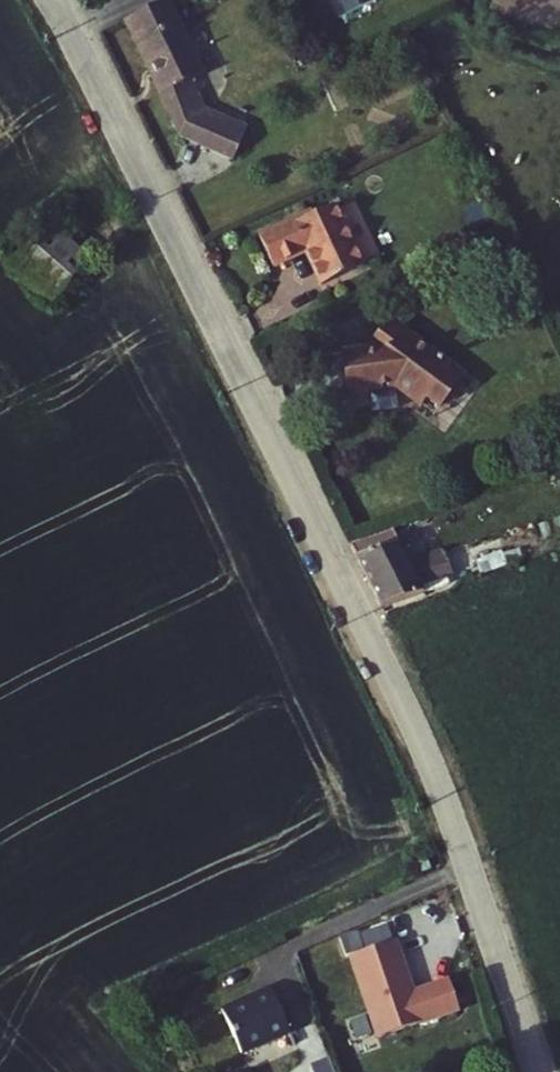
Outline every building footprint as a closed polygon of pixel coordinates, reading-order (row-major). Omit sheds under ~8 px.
[(171,115),(199,101),(203,99),(192,78),(203,73),(166,0),(123,23),(171,115)] [(340,16),(372,0),(331,0),(340,16)] [(171,115),(186,141),(197,110),(196,109),(199,101),(171,115)] [(236,159),(247,128),(197,110),(186,141),(236,159)] [(364,260),(334,200),(300,218),(296,216),(261,234),(277,265),(306,251),(321,281),(364,260)] [(37,218),(17,254),(64,281),(85,245),(37,218)] [(409,325),(394,312),(379,331),(395,343),(409,325)] [(376,388),(403,385),(410,390),(459,364),(409,325),(395,343),(348,349),(356,408),(378,406),(376,388)] [(410,390),(436,410),(467,369),(459,364),(410,390)] [(352,550),(372,594),(417,579),(420,586),(441,578),(451,574),(445,561),(415,572),(399,534),(352,550)] [(383,617),(386,615),(426,601),(424,594),(445,586),(441,578),(420,586),(417,579),(372,594),(383,617)] [(426,853),(415,858),(420,871),(431,867),(426,853)] [(343,960),(374,1042),(453,1012),(441,982),(404,996),(394,970),(396,969),(387,944),(343,960)] [(237,1057),(285,1035),(267,994),(241,1006),(240,1002),(217,1013),(237,1057)] [(305,1069),(306,1071),(326,1071),(322,1063),(305,1069)]
